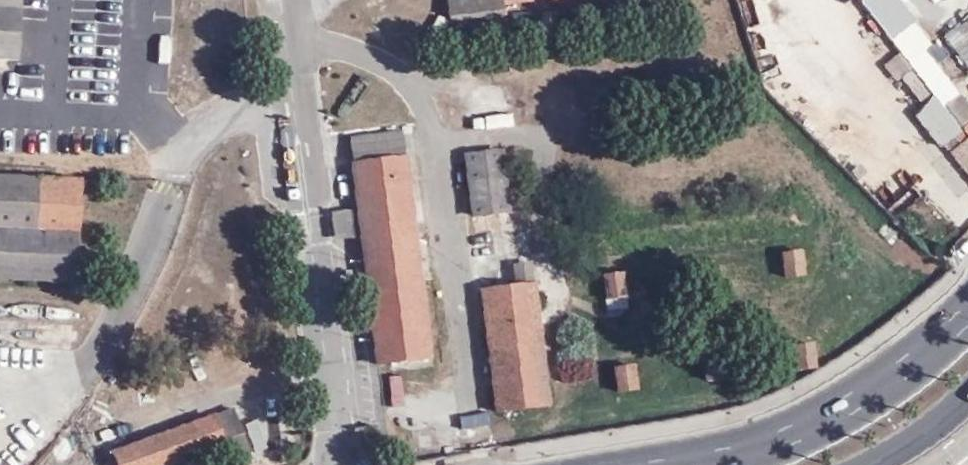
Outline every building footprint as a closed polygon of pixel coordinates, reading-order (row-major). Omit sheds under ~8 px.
[(445,11),(502,7),(501,0),(444,0),(445,11)] [(952,89),(914,38),(920,34),(911,22),(915,20),(900,0),(860,0),(898,50),(876,67),(915,118),(934,145),(940,140),(967,177),(967,110),(952,89)] [(944,33),(967,67),(967,16),(944,33)] [(851,34),(860,27),(854,17),(843,24),(851,34)] [(332,143),(334,168),(390,164),(388,139),(332,143)] [(493,221),(487,157),(451,161),(457,224),(493,221)] [(390,164),(334,168),(354,373),(409,368),(390,164)] [(0,177),(0,283),(56,287),(61,181),(0,177)] [(765,292),(785,290),(783,264),(763,266),(765,292)] [(530,418),(517,272),(494,273),(495,294),(464,297),(474,423),(530,418)] [(585,311),(605,310),(603,283),(584,284),(585,311)] [(0,323),(0,372),(27,373),(28,355),(51,357),(51,325),(0,323)] [(593,405),(613,405),(611,379),(592,380),(593,405)] [(202,458),(204,464),(232,464),(217,416),(92,453),(96,464),(180,464),(202,458)]
